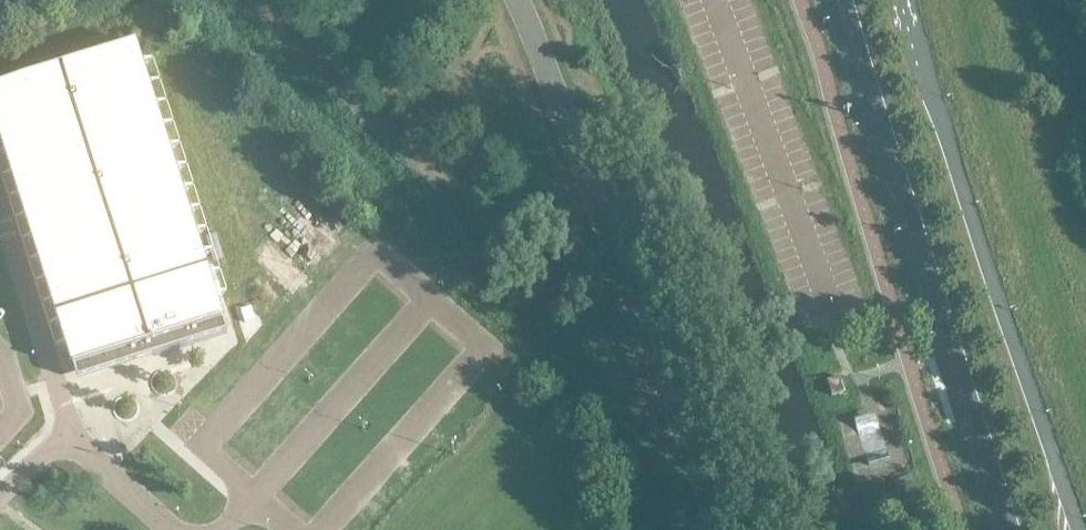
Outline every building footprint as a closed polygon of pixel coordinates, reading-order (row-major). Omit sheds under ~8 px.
[(137,45),(0,89),(0,133),(75,369),(79,381),(228,333),(137,45)] [(847,394),(841,378),(825,384),(831,400),(847,394)] [(911,476),(895,482),(897,488),(914,483),(911,476)]
